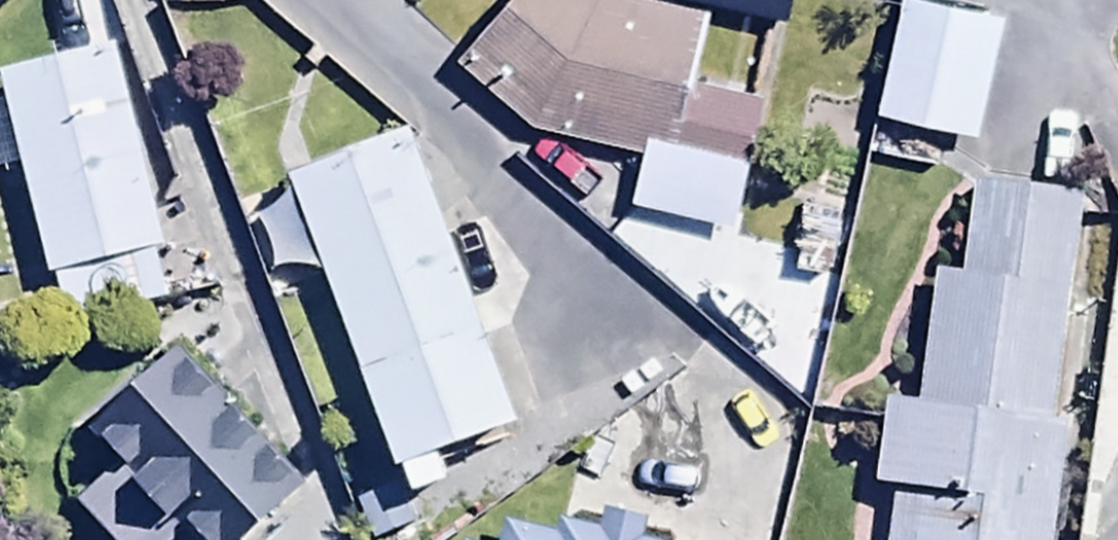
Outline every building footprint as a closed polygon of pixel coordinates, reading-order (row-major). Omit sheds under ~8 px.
[(449,59),(530,125),(637,150),(624,204),(728,228),(759,94),(691,78),(706,14),(648,0),(496,0),(449,59)] [(992,5),(961,0),(895,0),(874,109),(969,127),(992,5)] [(112,36),(0,59),(0,168),(26,163),(57,319),(164,298),(112,36)] [(510,421),(407,124),(286,166),(289,180),(256,216),(274,265),(316,261),(397,493),(451,474),(441,445),(510,421)] [(1076,198),(972,182),(958,275),(934,271),(914,397),(885,393),(872,479),(895,483),(886,539),(1044,539),(1063,418),(1043,414),(1076,198)] [(173,342),(86,421),(135,474),(93,513),(118,539),(173,539),(192,522),(208,539),(230,539),(298,478),(173,342)] [(639,535),(643,518),(602,509),(599,526),(559,517),(556,530),(502,518),(497,539),(663,539),(639,535)]
